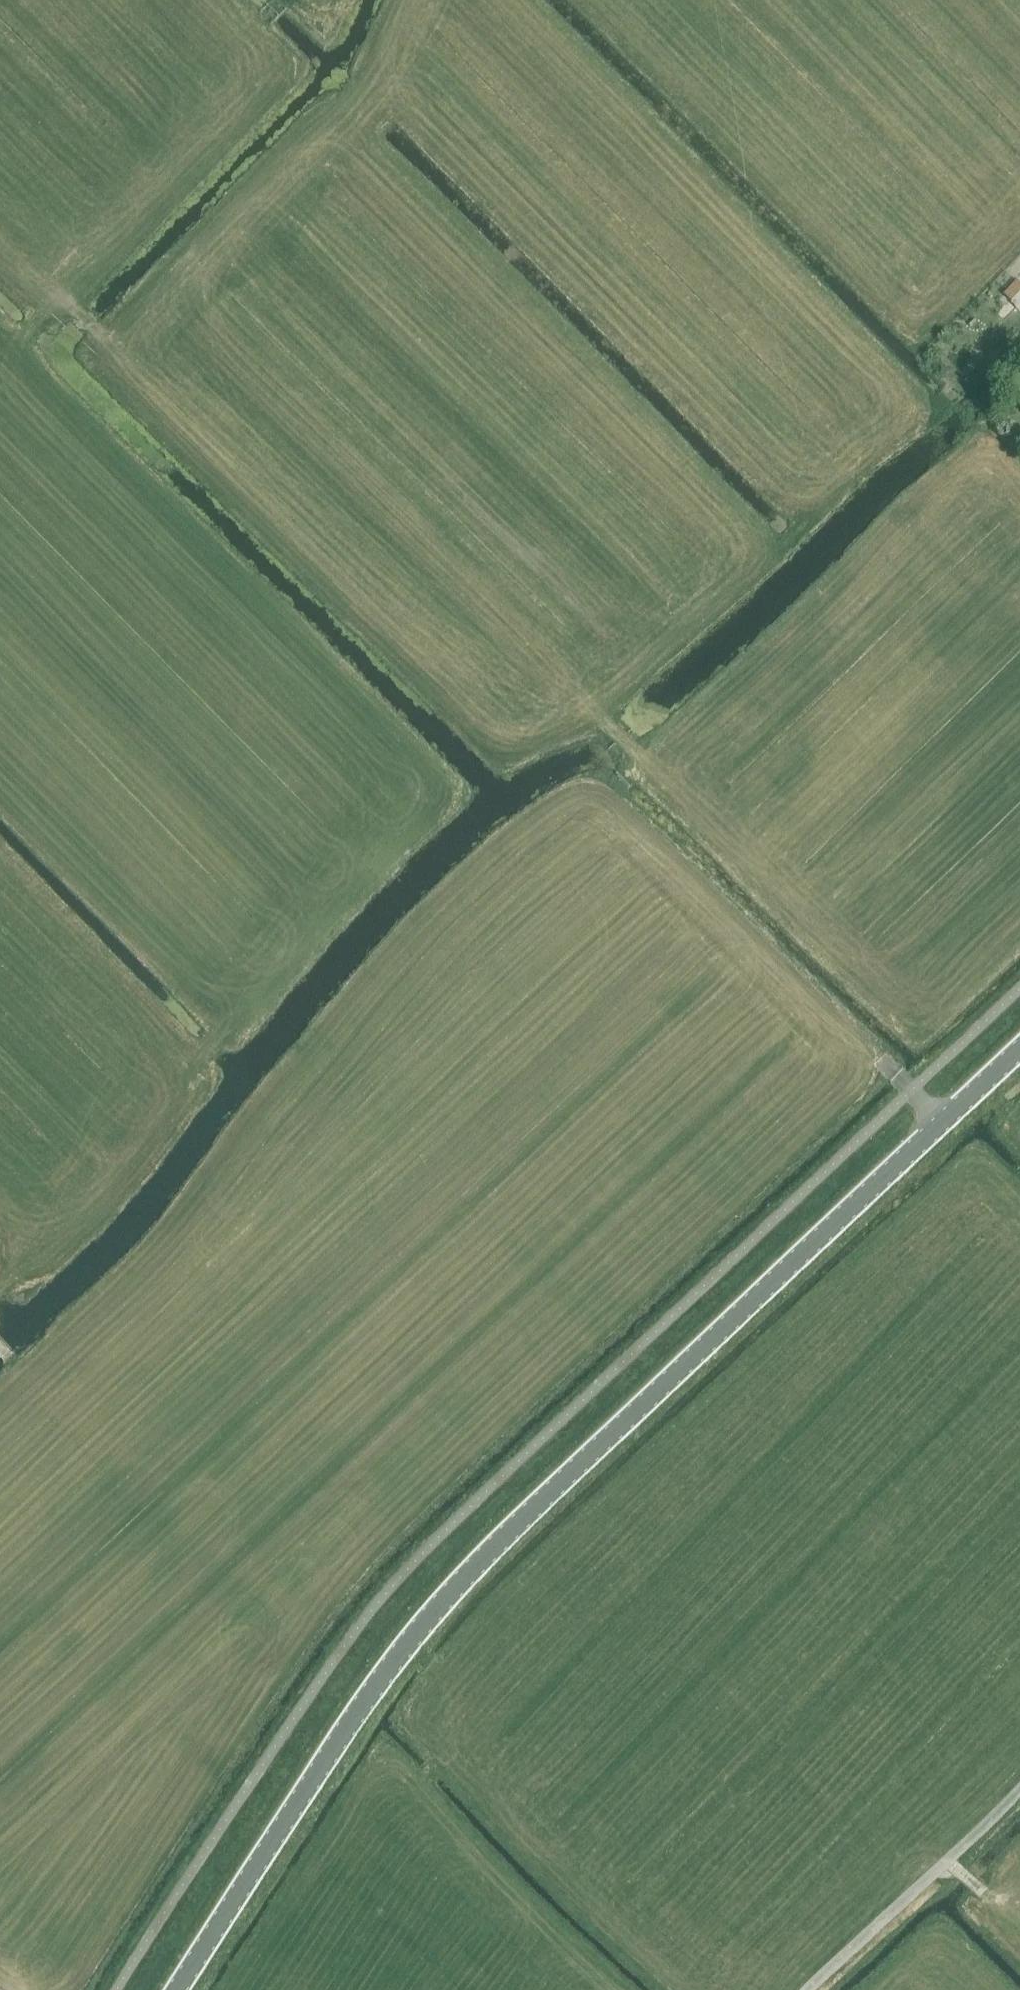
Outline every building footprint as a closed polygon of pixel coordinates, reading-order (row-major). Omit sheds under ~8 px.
[(1019,293),(1019,282),(1018,280),(1004,294),(1012,302),(1019,293)]
